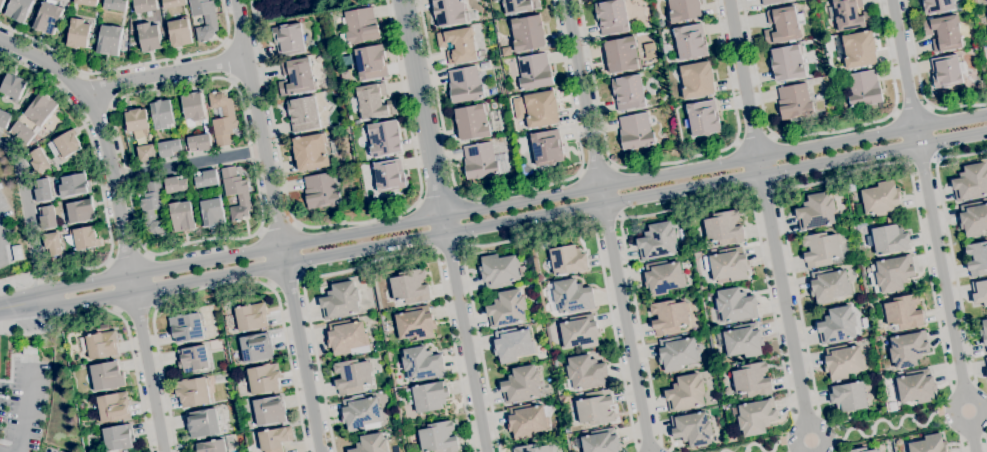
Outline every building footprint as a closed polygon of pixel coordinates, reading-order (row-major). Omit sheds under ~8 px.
[(5,15),(11,0),(34,0),(27,14),(28,15),(24,24),(5,15)] [(104,9),(105,0),(127,0),(125,12),(104,9)] [(136,14),(133,0),(155,0),(157,10),(136,14)] [(164,10),(162,0),(185,0),(186,5),(164,10)] [(192,17),(189,0),(208,0),(208,2),(213,1),(214,4),(215,3),(216,9),(214,9),(218,31),(215,32),(216,36),(213,40),(206,42),(205,39),(202,40),(203,42),(198,43),(195,28),(205,26),(203,15),(192,17)] [(434,4),(433,0),(464,0),(464,2),(463,2),(465,12),(464,12),(465,14),(476,12),(478,20),(469,21),(469,22),(466,22),(439,27),(439,28),(437,28),(436,21),(433,8),(434,8),(433,4),(434,4)] [(503,1),(503,0),(526,0),(538,0),(539,2),(540,2),(541,8),(533,9),(533,10),(526,11),(506,15),(505,7),(504,7),(503,1)] [(605,2),(617,0),(617,1),(620,0),(623,0),(630,31),(619,33),(601,36),(599,25),(598,25),(598,21),(597,21),(596,17),(597,17),(596,13),(596,14),(595,8),(594,3),(598,3),(599,4),(605,3),(605,2)] [(670,12),(668,0),(699,0),(702,17),(682,20),(682,22),(671,24),(669,12),(670,12)] [(834,7),(832,0),(862,0),(863,7),(856,8),(858,16),(862,16),(862,13),(870,11),(873,25),(865,27),(838,32),(838,31),(837,31),(836,23),(835,19),(830,20),(828,8),(834,7)] [(923,3),(922,0),(952,0),(954,9),(948,11),(931,14),(931,15),(926,16),(925,12),(924,12),(923,6),(924,6),(923,3)] [(52,36),(42,32),(42,31),(40,31),(39,32),(35,30),(36,28),(33,27),(37,17),(38,17),(44,2),(53,5),(63,9),(52,36)] [(766,45),(763,31),(770,29),(771,33),(777,32),(775,24),(774,24),(768,25),(766,12),(772,10),(794,6),(796,14),(803,13),(805,24),(798,26),(799,30),(800,39),(774,44),(766,45)] [(348,45),(345,32),(348,32),(346,25),(342,26),(340,18),(345,17),(344,12),(372,7),(375,19),(376,19),(377,25),(379,32),(380,39),(371,41),(371,40),(359,42),(359,43),(348,45)] [(515,53),(513,41),(514,41),(512,29),(513,29),(511,20),(517,18),(518,19),(540,15),(541,22),(542,22),(543,29),(542,29),(544,39),(546,45),(544,46),(544,47),(524,50),(524,51),(515,53)] [(934,53),(932,40),(937,39),(937,38),(938,38),(936,29),(932,30),(933,34),(925,36),(922,21),(929,20),(956,15),(958,23),(959,29),(958,29),(960,39),(961,39),(962,48),(940,52),(934,53)] [(78,49),(73,48),(66,47),(67,46),(68,46),(71,23),(70,23),(71,18),(84,20),(84,24),(90,25),(86,48),(79,47),(78,49)] [(172,48),(169,37),(170,37),(167,22),(187,18),(192,44),(172,48)] [(278,57),(276,45),(275,45),(272,28),(280,26),(288,24),(288,25),(301,22),(303,33),(302,33),(306,52),(278,57)] [(149,52),(149,51),(143,52),(137,25),(150,23),(151,26),(157,25),(159,35),(161,35),(162,39),(160,40),(162,48),(154,50),(154,51),(149,52)] [(680,61),(673,28),(684,26),(684,27),(701,24),(705,41),(707,47),(708,52),(708,56),(703,57),(703,56),(698,57),(698,58),(686,60),(680,61)] [(117,57),(106,55),(106,54),(97,53),(98,43),(99,43),(102,25),(111,27),(111,26),(122,28),(117,57)] [(449,65),(446,51),(452,50),(452,51),(456,50),(454,44),(452,44),(451,42),(445,43),(446,46),(439,48),(436,34),(439,33),(438,31),(449,28),(450,32),(470,27),(472,36),(473,35),(475,41),(473,41),(475,51),(476,51),(478,60),(454,64),(449,65)] [(846,70),(844,58),(839,59),(835,39),(840,38),(840,37),(842,36),(842,37),(871,31),(872,38),(873,38),(876,52),(875,52),(878,63),(846,70)] [(609,74),(604,42),(635,36),(637,48),(635,48),(637,58),(639,69),(631,70),(609,74)] [(647,58),(644,45),(654,44),(656,56),(647,58)] [(776,82),(774,70),(773,71),(770,57),(771,57),(769,50),(798,44),(798,46),(801,45),(802,54),(800,54),(803,66),(804,65),(806,77),(795,79),(795,78),(776,82)] [(360,82),(355,50),(383,45),(384,51),(386,59),(387,64),(386,64),(388,76),(362,81),(362,82),(360,82)] [(503,57),(502,48),(510,47),(512,55),(503,57)] [(525,91),(521,91),(519,78),(521,78),(517,58),(546,53),(548,65),(549,65),(550,72),(551,72),(553,85),(533,89),(533,90),(525,91)] [(935,89),(934,86),(933,86),(932,81),(933,81),(931,72),(932,72),(930,60),(957,54),(959,63),(964,62),(966,73),(961,74),(963,84),(951,86),(951,87),(943,88),(943,87),(935,89)] [(281,97),(278,82),(286,80),(287,84),(291,83),(289,75),(283,76),(280,64),(309,58),(310,62),(309,62),(312,76),(313,76),(314,81),(313,81),(313,82),(314,82),(316,90),(314,90),(289,96),(289,95),(281,97)] [(684,100),(682,88),(683,88),(681,76),(679,77),(677,67),(680,67),(709,61),(711,68),(712,68),(714,82),(713,82),(715,92),(714,93),(714,94),(684,100)] [(452,104),(450,90),(449,83),(450,83),(447,71),(476,66),(480,86),(482,85),(484,98),(480,99),(480,100),(473,101),(473,100),(452,104)] [(855,108),(855,107),(850,108),(848,95),(850,95),(847,75),(875,70),(877,82),(879,81),(883,102),(876,103),(876,104),(868,105),(862,106),(862,107),(855,108)] [(343,83),(341,72),(349,71),(351,81),(343,83)] [(13,98),(0,92),(0,90),(8,73),(12,75),(23,80),(27,82),(19,99),(19,100),(18,104),(11,101),(13,98)] [(618,112),(616,100),(615,100),(615,97),(613,97),(613,92),(614,92),(613,89),(612,89),(611,84),(612,83),(611,79),(615,78),(615,79),(640,74),(644,96),(645,96),(647,107),(636,109),(636,108),(618,112)] [(362,120),(360,112),(360,111),(354,112),(351,99),(358,98),(356,88),(378,84),(384,83),(387,96),(381,97),(382,106),(387,105),(386,101),(394,99),(397,113),(390,115),(389,113),(382,115),(382,116),(363,120),(362,120)] [(782,121),(778,101),(780,100),(777,89),(806,83),(807,88),(814,86),(815,94),(808,96),(809,102),(812,102),(814,114),(810,115),(810,116),(803,118),(803,117),(782,121)] [(528,129),(526,118),(528,117),(526,106),(524,106),(521,96),(524,96),(524,97),(553,90),(555,97),(556,97),(559,111),(557,111),(560,121),(558,122),(558,123),(528,129)] [(41,127),(31,120),(31,119),(25,114),(34,102),(34,101),(41,91),(43,93),(44,92),(48,95),(47,96),(49,97),(49,98),(58,105),(41,127)] [(217,148),(212,120),(223,118),(221,107),(210,109),(208,94),(219,91),(220,94),(222,93),(227,96),(227,99),(231,98),(235,121),(237,120),(238,126),(237,126),(237,128),(232,129),(233,133),(229,134),(231,145),(217,148)] [(194,122),(193,119),(186,120),(185,110),(182,110),(182,105),(183,105),(182,96),(189,95),(189,94),(197,92),(197,94),(201,93),(205,115),(206,115),(207,120),(194,122)] [(293,133),(291,121),(290,121),(288,113),(289,113),(289,110),(287,110),(286,103),(287,103),(287,101),(290,100),(290,101),(315,96),(321,128),(293,133)] [(155,130),(154,125),(155,125),(152,108),(151,108),(150,104),(155,103),(155,101),(162,100),(162,101),(170,100),(171,107),(173,107),(174,113),(173,114),(174,124),(167,125),(168,128),(155,130)] [(692,137),(691,127),(685,128),(684,120),(689,119),(688,114),(686,105),(689,104),(696,103),(714,100),(717,118),(718,118),(719,124),(721,124),(721,128),(721,132),(717,133),(717,132),(711,133),(711,135),(705,136),(704,135),(692,137)] [(461,141),(461,139),(459,140),(458,134),(458,133),(457,123),(456,123),(455,116),(454,109),(476,105),(484,103),(487,122),(485,122),(485,124),(487,124),(488,126),(489,126),(491,136),(480,138),(461,141)] [(144,134),(143,130),(128,133),(127,125),(125,110),(130,109),(130,110),(141,108),(141,110),(146,109),(149,129),(150,129),(151,132),(144,134)] [(5,129),(0,127),(0,110),(12,115),(5,129)] [(623,151),(619,130),(621,129),(618,118),(647,112),(651,132),(653,132),(655,144),(651,145),(651,146),(644,147),(643,147),(623,151)] [(26,146),(16,138),(9,132),(18,120),(35,133),(26,146)] [(372,158),(370,147),(371,146),(368,134),(367,135),(365,126),(368,125),(374,124),(396,120),(397,120),(401,143),(400,143),(402,152),(383,155),(384,156),(372,158)] [(61,161),(58,155),(55,157),(47,145),(53,141),(70,130),(71,131),(74,129),(77,135),(75,136),(80,143),(79,144),(81,148),(64,158),(65,159),(61,161)] [(536,167),(530,134),(558,129),(560,140),(561,140),(564,154),(563,154),(564,161),(555,162),(555,164),(548,165),(548,164),(536,167)] [(133,132),(134,139),(149,136),(148,130),(133,132)] [(190,153),(187,138),(209,134),(212,149),(190,153)] [(300,172),(300,170),(298,170),(296,160),(295,160),(293,146),(294,146),(292,139),(322,134),(324,145),(325,151),(323,152),(324,156),(328,155),(330,166),(300,172)] [(161,157),(158,143),(179,139),(182,151),(181,151),(182,154),(173,156),(173,154),(161,157)] [(467,180),(464,166),(465,166),(464,159),(465,159),(462,147),(491,142),(494,156),(506,153),(510,173),(499,175),(499,174),(495,175),(488,177),(488,176),(482,177),(482,178),(474,179),(467,180)] [(140,163),(137,147),(153,144),(156,159),(140,163)] [(37,175),(30,163),(31,162),(27,155),(29,153),(40,147),(51,167),(37,175)] [(378,193),(377,191),(376,191),(374,184),(377,183),(373,164),(400,159),(402,171),(403,171),(406,188),(398,189),(398,190),(378,193)] [(985,162),(986,170),(986,195),(986,196),(956,202),(954,190),(953,190),(951,180),(960,178),(959,173),(964,172),(963,166),(985,162)] [(525,175),(522,173),(521,165),(526,164),(533,169),(533,174),(525,175)] [(232,222),(229,207),(239,206),(237,195),(226,197),(220,169),(235,166),(237,177),(241,177),(242,181),(247,180),(248,189),(252,210),(248,211),(249,216),(243,218),(243,220),(232,222)] [(197,189),(194,177),(203,175),(202,172),(215,169),(218,185),(197,189)] [(308,210),(307,203),(306,197),(305,190),(306,190),(304,177),(332,172),(336,192),(338,191),(341,204),(336,205),(329,206),(316,208),(308,210)] [(61,198),(59,185),(62,185),(61,178),(85,173),(86,182),(87,181),(87,182),(89,182),(91,192),(87,192),(87,193),(67,196),(67,197),(61,198)] [(167,194),(164,179),(177,176),(178,180),(187,178),(189,190),(167,194)] [(37,203),(34,190),(35,190),(33,181),(48,178),(52,200),(37,203)] [(157,236),(157,234),(154,234),(150,232),(150,229),(146,230),(141,207),(140,208),(139,202),(140,202),(140,200),(145,199),(144,194),(148,194),(146,183),(160,180),(162,191),(162,190),(165,207),(154,210),(156,221),(158,220),(158,221),(166,219),(169,234),(157,236)] [(876,217),(876,214),(871,215),(871,214),(865,215),(863,203),(861,204),(859,191),(861,191),(861,190),(878,187),(877,183),(894,180),(895,189),(899,188),(901,196),(899,197),(900,205),(898,205),(900,212),(876,217)] [(848,193),(847,185),(854,184),(856,191),(848,193)] [(800,231),(798,219),(796,219),(795,209),(804,208),(803,202),(808,201),(807,196),(829,191),(830,199),(833,198),(836,212),(833,213),(835,223),(830,224),(830,225),(827,225),(827,226),(800,231)] [(68,225),(66,218),(69,218),(66,204),(79,202),(78,201),(90,199),(90,196),(91,196),(92,201),(94,208),(95,219),(87,221),(84,222),(71,224),(71,225),(68,225)] [(205,227),(202,216),(203,216),(201,202),(221,198),(224,215),(223,215),(225,223),(205,227)] [(175,233),(169,204),(181,202),(181,203),(191,201),(196,228),(187,230),(175,233)] [(985,205),(986,205),(986,230),(982,231),(983,235),(966,238),(964,229),(961,230),(959,221),(961,221),(959,215),(961,214),(960,206),(984,201),(985,205)] [(42,230),(39,217),(40,217),(38,209),(53,206),(58,226),(42,230)] [(719,247),(718,240),(708,242),(706,231),(704,231),(702,222),(704,221),(704,220),(713,218),(713,215),(736,210),(737,211),(738,211),(740,219),(738,219),(739,220),(736,221),(737,226),(742,225),(744,235),(743,235),(744,242),(719,247)] [(876,256),(874,245),(869,246),(867,237),(873,236),(872,229),(888,226),(886,218),(894,217),(896,225),(897,224),(898,229),(902,228),(903,234),(908,233),(910,243),(908,243),(910,249),(876,256)] [(641,261),(639,249),(638,249),(636,239),(645,237),(644,232),(649,231),(648,225),(670,221),(672,228),(674,228),(677,242),(674,242),(676,253),(669,254),(669,256),(656,259),(655,258),(641,261)] [(76,251),(74,236),(71,237),(69,230),(72,229),(72,230),(93,226),(93,231),(95,231),(96,238),(98,238),(99,245),(95,246),(86,247),(87,249),(76,251)] [(48,257),(46,249),(45,249),(42,235),(58,232),(62,254),(51,256),(48,257)] [(807,269),(806,262),(805,263),(803,253),(808,252),(807,247),(805,248),(804,247),(803,247),(801,238),(803,238),(803,237),(826,232),(827,236),(837,234),(837,236),(839,236),(841,245),(839,245),(842,257),(830,259),(831,264),(807,269)] [(966,245),(986,242),(986,275),(971,278),(969,271),(968,271),(967,262),(973,261),(972,255),(968,256),(966,256),(965,247),(966,247),(966,245)] [(14,261),(12,247),(20,245),(23,260),(14,261)] [(554,276),(553,268),(549,269),(547,261),(551,261),(549,250),(575,245),(576,249),(579,248),(581,254),(586,253),(588,263),(587,263),(588,269),(584,270),(577,271),(577,272),(554,276)] [(731,282),(730,278),(714,281),(714,280),(712,281),(709,271),(705,271),(703,257),(709,256),(709,257),(719,254),(718,251),(742,246),(743,254),(745,254),(747,262),(749,262),(750,269),(746,270),(748,279),(731,282)] [(69,260),(66,257),(67,253),(71,252),(75,255),(74,259),(69,260)] [(486,291),(485,282),(483,282),(481,274),(480,274),(479,267),(482,266),(481,257),(498,254),(498,258),(515,255),(518,267),(526,265),(528,275),(519,277),(520,280),(510,282),(510,286),(486,291)] [(882,294),(880,286),(878,287),(875,273),(878,272),(876,262),(907,256),(907,255),(911,254),(913,266),(914,266),(916,276),(907,278),(908,283),(902,284),(904,290),(882,294)] [(651,297),(649,288),(645,289),(644,281),(645,280),(644,272),(646,272),(644,264),(669,260),(670,264),(680,262),(682,275),(684,275),(686,287),(683,287),(667,290),(668,294),(651,297)] [(817,305),(815,296),(811,297),(810,289),(812,288),(811,280),(812,280),(810,273),(835,268),(836,272),(846,270),(848,281),(850,280),(853,293),(850,294),(850,295),(835,298),(836,302),(834,302),(817,305)] [(405,305),(404,299),(394,301),(392,290),(390,290),(388,280),(390,280),(390,278),(400,277),(399,273),(423,269),(423,270),(425,270),(426,278),(425,278),(425,279),(423,280),(424,285),(429,284),(430,293),(429,294),(430,300),(405,305)] [(567,314),(567,313),(565,314),(565,313),(560,314),(558,303),(555,304),(552,290),(555,289),(554,282),(576,278),(577,284),(582,283),(583,288),(592,287),(594,297),(593,297),(595,309),(567,314)] [(324,320),(322,308),(321,308),(319,298),(327,297),(327,292),(333,291),(332,284),(354,280),(355,288),(357,287),(360,302),(358,302),(360,312),(352,314),(352,316),(339,319),(339,317),(324,320)] [(975,283),(986,281),(986,306),(984,307),(983,303),(974,304),(972,295),(973,295),(971,282),(975,282),(975,283)] [(723,323),(721,312),(718,313),(716,299),(718,298),(717,291),(739,287),(740,293),(745,292),(746,297),(755,295),(757,306),(756,306),(758,318),(730,323),(730,322),(723,323)] [(491,328),(488,316),(487,317),(485,307),(495,305),(494,300),(499,299),(498,293),(520,288),(521,296),(524,296),(526,310),(525,310),(526,312),(525,313),(526,320),(519,322),(519,323),(506,326),(506,325),(491,328)] [(894,331),(893,326),(888,328),(888,327),(886,315),(884,316),(882,306),(884,305),(883,304),(894,302),(893,298),(917,294),(917,295),(918,295),(920,303),(919,303),(919,305),(914,305),(915,311),(922,310),(924,319),(923,319),(924,326),(899,330),(894,331)] [(656,337),(655,330),(653,330),(651,321),(656,320),(655,315),(652,315),(652,314),(651,314),(649,306),(651,305),(651,304),(675,300),(676,303),(686,302),(687,306),(688,306),(689,313),(688,313),(690,325),(679,326),(680,333),(656,337)] [(239,332),(235,308),(246,306),(245,305),(251,304),(251,305),(265,302),(267,314),(265,315),(268,327),(262,328),(262,327),(239,332)] [(417,341),(417,337),(401,340),(401,339),(398,340),(395,327),(397,327),(395,315),(405,313),(404,309),(428,305),(429,312),(432,312),(433,321),(435,320),(436,328),(433,329),(434,338),(417,341)] [(821,345),(819,333),(818,334),(816,323),(825,322),(824,316),(829,315),(828,310),(850,305),(852,313),(854,312),(857,326),(854,326),(856,337),(850,338),(851,339),(848,339),(849,341),(835,343),(835,342),(821,345)] [(176,343),(175,338),(174,338),(172,327),(170,327),(169,319),(176,317),(176,316),(183,314),(183,316),(199,313),(199,314),(202,313),(203,320),(200,320),(204,338),(176,343)] [(582,350),(581,345),(564,349),(564,348),(562,348),(560,336),(562,336),(559,323),(569,321),(569,318),(593,314),(594,321),(596,321),(598,329),(600,329),(601,337),(597,338),(599,346),(582,350)] [(334,357),(333,348),(329,348),(327,340),(329,340),(328,332),(329,331),(328,324),(352,319),(353,323),(363,321),(365,333),(367,333),(369,345),(368,345),(370,352),(351,356),(350,354),(334,357)] [(981,321),(986,320),(986,353),(986,346),(984,346),(983,338),(981,338),(979,330),(983,329),(981,321)] [(745,358),(744,354),(728,357),(728,356),(725,357),(723,345),(725,345),(723,332),(732,330),(732,327),(757,322),(758,330),(760,330),(761,337),(763,337),(764,345),(761,346),(762,355),(745,358)] [(501,365),(499,356),(495,357),(494,348),(496,348),(494,340),(496,339),(494,332),(518,327),(519,331),(529,329),(531,342),(533,342),(535,354),(533,354),(517,357),(517,361),(501,365)] [(896,370),(894,362),(892,363),(889,349),(892,348),(890,338),(921,332),(921,331),(925,330),(927,342),(928,342),(930,352),(921,353),(922,359),(917,360),(918,365),(896,370)] [(90,360),(86,337),(96,335),(95,333),(101,332),(102,333),(115,331),(117,343),(116,343),(119,355),(113,356),(90,360)] [(245,364),(240,338),(266,333),(266,337),(269,336),(269,338),(271,338),(273,351),(273,352),(274,358),(245,364)] [(665,373),(663,364),(660,365),(658,357),(660,356),(658,348),(660,348),(658,341),(683,336),(684,339),(693,338),(696,351),(698,350),(700,362),(697,363),(681,366),(682,370),(665,373)] [(831,381),(829,372),(825,373),(824,365),(826,365),(824,356),(826,356),(825,348),(851,343),(852,347),(854,347),(860,346),(862,357),(864,357),(866,371),(847,374),(848,379),(831,381)] [(184,373),(183,368),(179,369),(178,362),(179,362),(177,350),(181,350),(181,349),(205,345),(209,368),(193,371),(184,373)] [(23,355),(23,346),(37,346),(37,355),(23,355)] [(399,383),(397,371),(399,371),(398,370),(398,369),(397,369),(396,368),(396,367),(395,367),(395,366),(395,363),(395,362),(396,362),(396,361),(397,360),(403,359),(403,358),(406,357),(404,350),(425,346),(426,352),(431,351),(432,356),(441,355),(443,364),(442,364),(444,376),(431,378),(431,379),(417,381),(417,380),(409,381),(409,382),(399,383)] [(581,390),(581,389),(579,390),(579,389),(574,390),(573,388),(569,389),(567,380),(569,379),(566,366),(569,366),(568,358),(590,354),(591,360),(596,359),(597,364),(606,363),(608,373),(607,373),(609,385),(581,390)] [(339,395),(337,388),(336,388),(334,379),(340,378),(339,373),(336,374),(336,373),(335,373),(333,365),(334,365),(334,364),(358,359),(359,363),(368,361),(369,363),(371,362),(372,372),(370,372),(373,383),(367,384),(368,390),(363,391),(363,390),(339,395)] [(95,391),(95,390),(92,391),(91,384),(93,383),(90,366),(117,361),(118,366),(119,366),(120,372),(123,372),(125,379),(124,379),(125,385),(117,387),(117,388),(110,389),(110,388),(95,391)] [(741,399),(740,393),(736,394),(734,383),(732,383),(730,374),(732,373),(732,372),(742,370),(741,366),(765,361),(765,363),(767,362),(768,371),(767,371),(767,372),(764,373),(765,378),(770,377),(772,386),(771,386),(772,394),(748,398),(747,398),(741,399)] [(252,395),(249,378),(246,378),(245,371),(247,370),(247,369),(263,366),(263,365),(270,363),(271,365),(274,364),(278,363),(279,370),(280,370),(282,378),(279,378),(280,385),(279,385),(280,390),(252,395)] [(505,404),(502,392),(500,382),(509,381),(508,375),(513,374),(512,369),(534,365),(535,372),(538,371),(541,385),(538,386),(540,396),(533,398),(533,399),(505,404)] [(918,405),(917,400),(901,403),(898,403),(896,392),(891,393),(889,381),(896,379),(896,378),(901,377),(901,374),(929,369),(931,376),(932,376),(934,383),(936,383),(937,391),(933,392),(935,401),(918,405)] [(670,413),(668,401),(666,401),(664,391),(673,389),(672,384),(678,383),(676,377),(699,373),(700,380),(702,380),(705,394),(703,395),(705,405),(697,406),(697,408),(670,413)] [(183,408),(182,402),(181,403),(180,397),(176,397),(175,390),(176,390),(175,382),(182,381),(182,380),(189,379),(189,380),(206,377),(206,378),(208,378),(210,385),(207,385),(211,403),(183,408)] [(417,413),(412,387),(442,381),(444,388),(448,387),(449,397),(445,398),(446,404),(442,405),(442,408),(417,413)] [(842,413),(841,409),(837,409),(836,403),(831,404),(829,394),(830,394),(829,388),(831,387),(838,385),(838,387),(862,381),(868,407),(842,413)] [(590,424),(590,422),(580,424),(580,422),(577,423),(576,413),(577,413),(576,401),(577,401),(576,398),(584,397),(584,400),(586,399),(585,393),(610,389),(611,396),(612,395),(614,405),(609,405),(610,411),(612,411),(612,412),(614,411),(615,420),(614,420),(614,421),(610,422),(610,421),(590,424)] [(102,423),(97,398),(118,393),(127,391),(129,406),(130,411),(131,418),(127,419),(102,423)] [(349,433),(347,423),(343,423),(342,415),(343,415),(342,408),(343,407),(341,400),(366,395),(367,398),(377,397),(379,409),(381,408),(383,421),(382,421),(382,422),(365,425),(365,429),(349,433)] [(258,427),(253,401),(279,396),(280,399),(282,399),(283,401),(284,401),(286,415),(285,415),(286,422),(278,423),(258,427)] [(744,438),(743,430),(740,430),(737,418),(733,419),(731,408),(738,407),(738,406),(770,400),(769,399),(773,398),(775,409),(776,409),(778,420),(769,421),(770,427),(765,428),(766,433),(744,438)] [(515,441),(513,431),(509,432),(508,424),(510,424),(508,416),(510,415),(509,408),(533,403),(533,407),(543,405),(543,406),(550,405),(552,416),(547,417),(550,429),(548,429),(548,430),(531,433),(532,437),(515,441)] [(888,413),(887,404),(896,403),(897,412),(888,413)] [(201,440),(200,437),(191,439),(187,420),(186,413),(189,412),(189,413),(215,408),(220,433),(206,436),(206,439),(201,440)] [(689,448),(688,441),(683,442),(682,437),(674,439),(672,429),(670,417),(681,415),(682,416),(706,411),(708,422),(710,422),(713,436),(710,436),(711,443),(689,448)] [(433,451),(428,451),(423,451),(420,441),(418,442),(416,432),(418,432),(418,430),(428,428),(427,425),(451,420),(451,422),(452,421),(454,430),(453,430),(453,431),(450,432),(451,437),(456,436),(458,445),(457,445),(458,451),(433,451)] [(107,451),(103,429),(127,425),(131,424),(133,435),(134,435),(135,442),(131,443),(132,448),(123,450),(123,449),(107,451)] [(265,451),(262,451),(258,432),(285,427),(285,428),(291,426),(294,440),(288,442),(288,441),(282,442),(284,451),(265,451)] [(622,451),(619,451),(581,451),(581,450),(583,449),(581,437),(591,435),(590,432),(614,427),(616,435),(617,435),(619,443),(621,443),(622,450),(622,451)] [(386,439),(389,451),(347,451),(347,450),(356,448),(355,443),(361,442),(360,437),(382,432),(383,440),(386,439)] [(728,443),(726,434),(735,432),(737,441),(728,443)] [(946,450),(946,451),(907,451),(906,444),(908,444),(925,440),(924,436),(941,433),(943,442),(947,441),(949,449),(946,450)] [(223,439),(226,451),(191,451),(190,446),(197,444),(196,444),(204,442),(204,443),(223,439)] [(887,442),(840,451),(889,451),(887,442)] [(551,446),(552,451),(514,451),(513,449),(515,449),(515,448),(539,443),(539,447),(549,445),(549,446),(551,446)]
